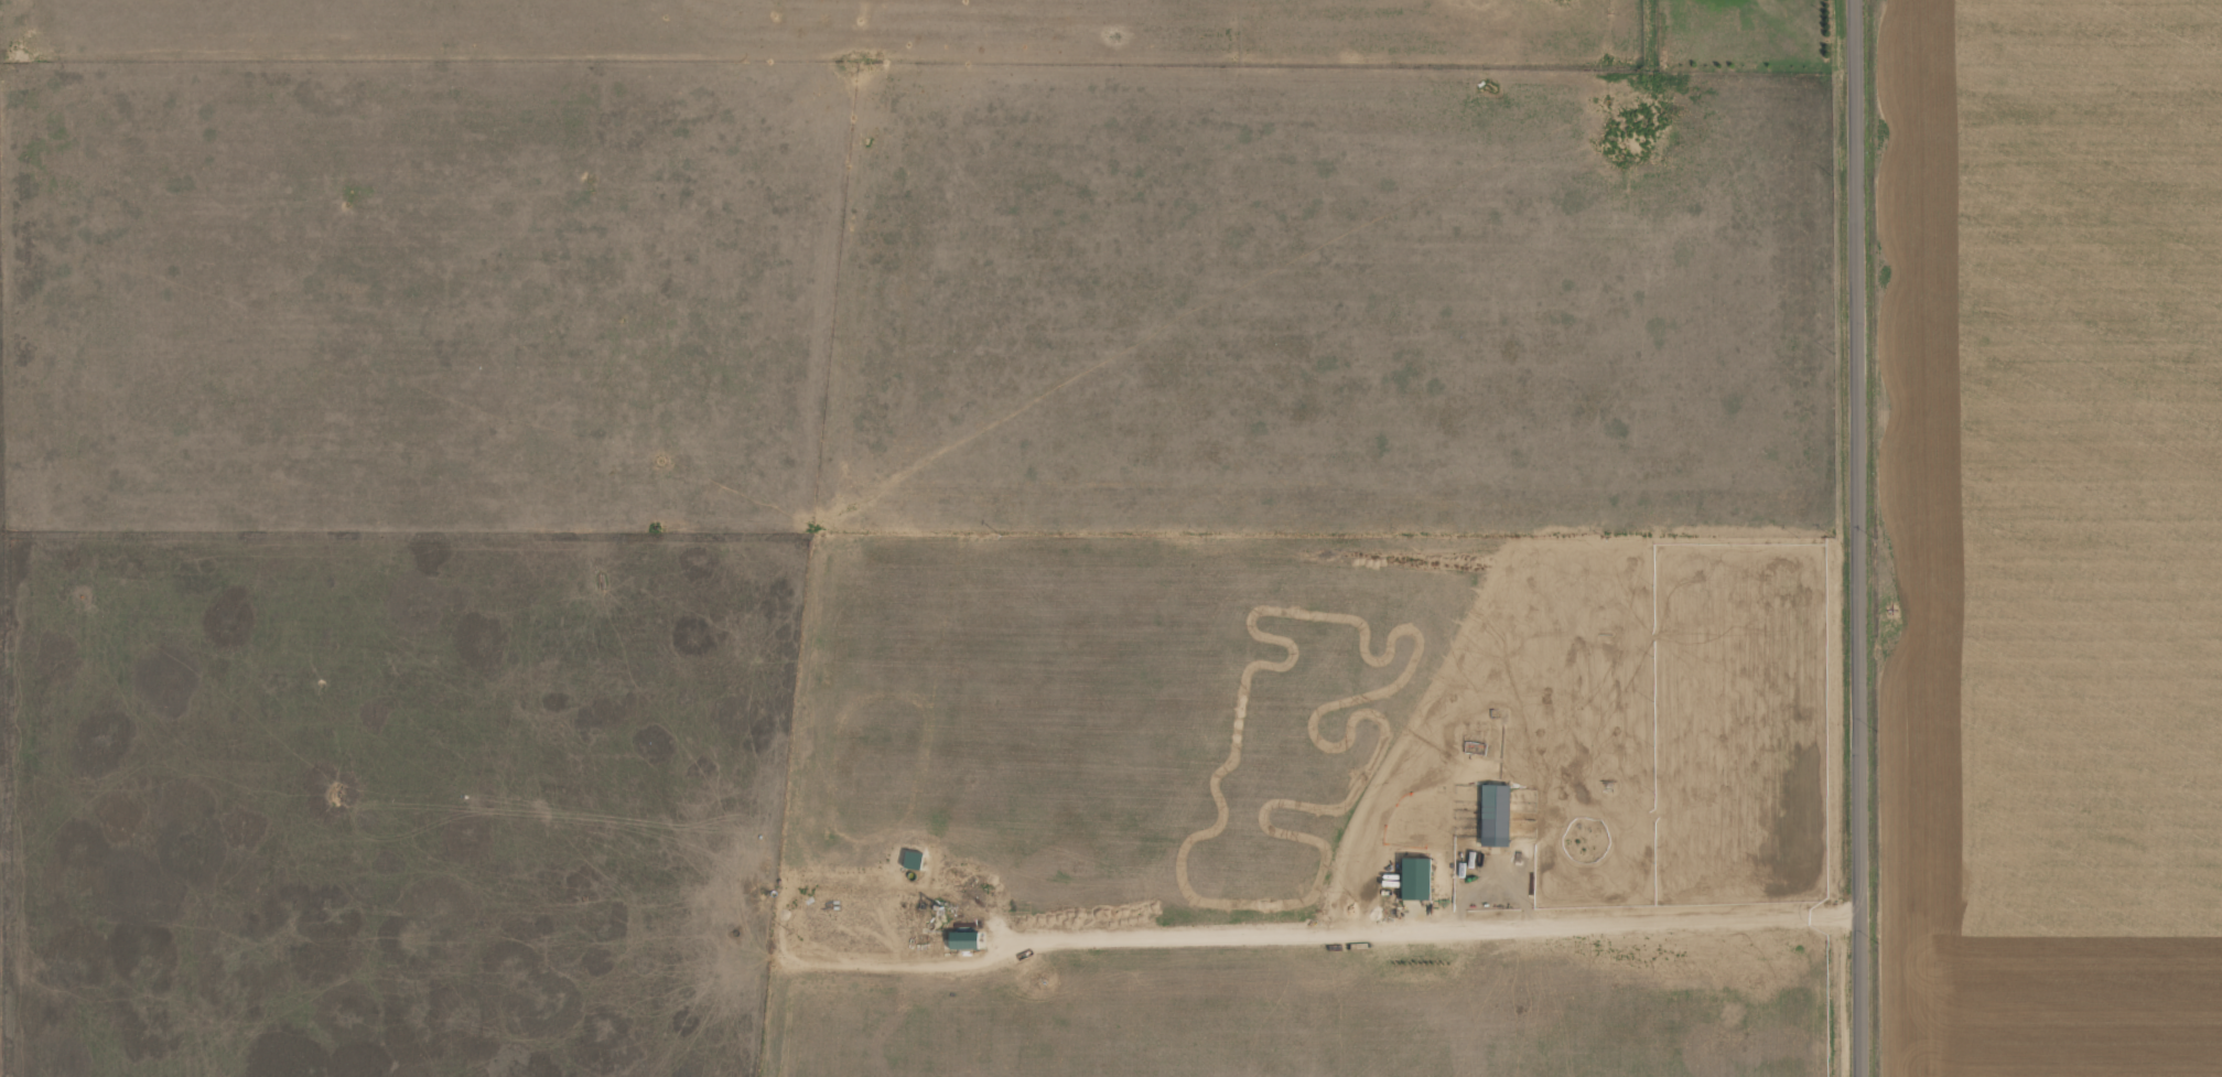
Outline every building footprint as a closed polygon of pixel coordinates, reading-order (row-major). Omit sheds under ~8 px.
[(1486,847),(1514,847),(1516,786),(1487,785),(1486,847)] [(1407,859),(1406,900),(1438,901),(1439,859),(1407,859)]
